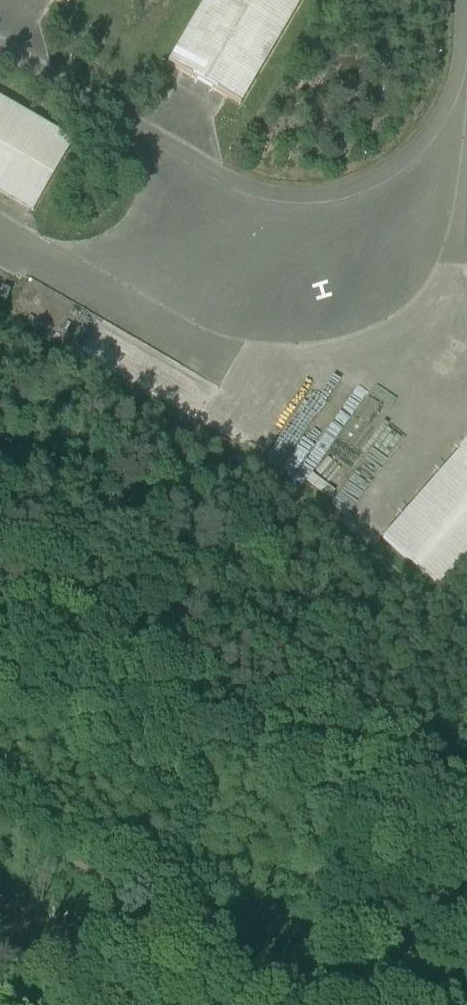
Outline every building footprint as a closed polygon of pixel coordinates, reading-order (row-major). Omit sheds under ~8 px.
[(168,65),(240,107),(302,0),(206,0),(168,65)] [(0,99),(0,194),(32,212),(73,142),(0,99)] [(382,540),(444,593),(466,567),(466,443),(382,540)]
